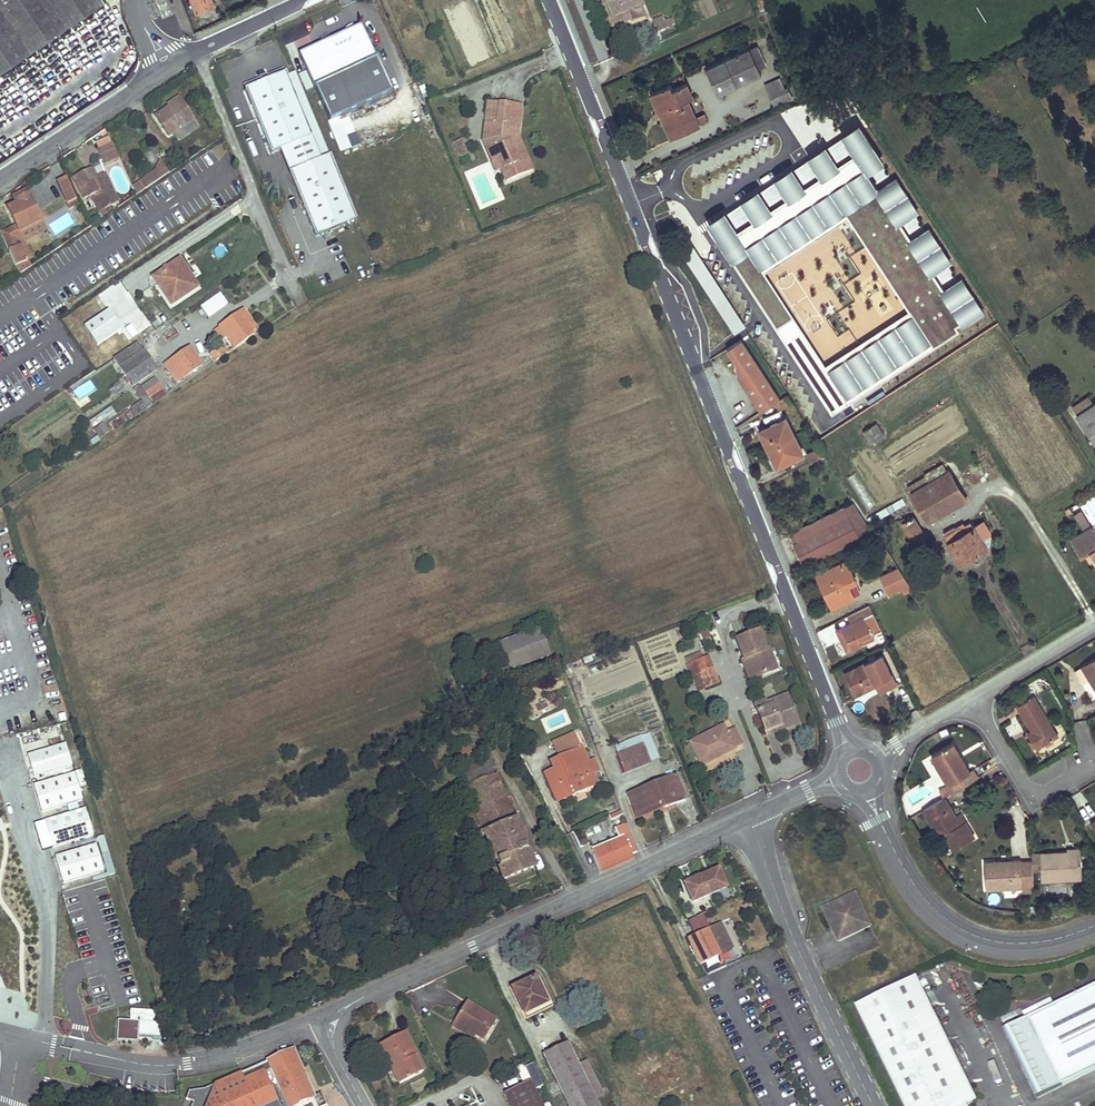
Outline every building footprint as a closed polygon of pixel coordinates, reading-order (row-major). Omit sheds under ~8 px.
[(104,1),(103,0),(0,0),(0,72),(104,1)] [(196,12),(214,4),(213,0),(191,0),(196,12)] [(603,7),(607,5),(617,29),(631,23),(626,13),(635,10),(630,0),(600,0),(603,7)] [(635,10),(643,7),(640,0),(630,0),(635,10)] [(607,5),(603,7),(612,31),(617,29),(607,5)] [(663,19),(655,22),(659,32),(670,27),(668,21),(665,22),(663,19)] [(329,121),(391,93),(360,25),(298,54),(329,121)] [(750,48),(707,67),(718,93),(762,74),(750,48)] [(320,159),(284,73),(243,90),(270,154),(283,148),(292,171),(288,173),(315,237),(356,220),(329,156),(320,159)] [(670,84),(651,92),(660,112),(664,111),(673,130),(683,125),(686,132),(699,126),(687,100),(693,98),(687,84),(673,90),(670,84)] [(777,88),(769,92),(774,102),(781,98),(779,95),(791,90),(788,84),(777,89),(777,88)] [(169,107),(155,117),(167,135),(171,132),(177,141),(197,128),(177,99),(167,105),(169,107)] [(496,124),(498,103),(487,102),(484,123),(496,124)] [(496,124),(484,123),(482,142),(491,163),(499,159),(503,169),(500,170),(505,182),(531,171),(526,159),(517,162),(507,138),(508,127),(518,128),(520,106),(498,103),(496,124)] [(664,111),(660,112),(672,139),(686,132),(683,125),(673,130),(664,111)] [(831,411),(989,310),(865,119),(707,221),(831,411)] [(350,148),(339,121),(328,125),(339,152),(350,148)] [(517,137),(518,128),(508,127),(507,138),(517,162),(526,159),(517,137)] [(460,140),(452,143),(459,158),(466,155),(460,140)] [(112,143),(96,150),(100,160),(98,161),(100,165),(118,157),(112,143)] [(119,160),(118,157),(100,165),(101,168),(119,160)] [(499,159),(491,163),(495,172),(500,170),(503,169),(499,159)] [(131,187),(135,196),(168,174),(158,160),(152,173),(131,187)] [(96,180),(91,170),(73,179),(84,200),(91,196),(93,201),(91,201),(100,217),(113,209),(111,206),(116,203),(115,202),(117,201),(105,176),(96,180)] [(64,177),(56,180),(66,203),(74,200),(64,177)] [(24,191),(12,198),(13,201),(5,206),(6,209),(18,203),(17,200),(27,196),(24,191)] [(18,203),(6,209),(14,225),(18,233),(40,222),(27,196),(17,200),(18,203)] [(74,200),(66,203),(69,209),(78,205),(74,200)] [(44,231),(40,222),(18,233),(3,240),(8,251),(19,246),(26,259),(30,257),(22,242),(44,231)] [(14,225),(0,232),(0,233),(3,240),(18,233),(14,225)] [(19,246),(8,251),(18,275),(29,267),(26,259),(19,246)] [(697,249),(686,256),(734,331),(745,324),(697,249)] [(178,261),(153,278),(171,305),(198,288),(191,278),(190,280),(178,261)] [(200,307),(208,318),(228,305),(220,294),(200,307)] [(123,304),(115,310),(121,318),(129,312),(123,304)] [(108,311),(83,326),(96,346),(121,329),(108,311)] [(243,312),(220,327),(234,349),(254,336),(252,334),(257,331),(243,312)] [(730,347),(728,349),(736,361),(739,376),(762,412),(775,403),(781,399),(742,340),(730,347)] [(138,344),(114,360),(132,387),(156,371),(138,344)] [(222,347),(210,356),(215,362),(227,354),(222,347)] [(189,349),(165,365),(176,383),(201,366),(189,349)] [(91,380),(73,391),(79,400),(97,389),(91,380)] [(139,385),(133,389),(141,401),(147,410),(153,406),(139,385)] [(787,405),(792,402),(787,395),(781,399),(775,403),(780,410),(787,405)] [(141,401),(132,407),(137,416),(147,410),(141,401)] [(792,402),(787,405),(791,411),(796,408),(792,402)] [(1077,415),(1082,421),(1088,431),(1094,442),(1094,403),(1077,415)] [(785,418),(760,431),(770,450),(772,448),(781,465),(803,454),(785,418)] [(1082,421),(1077,424),(1083,434),(1088,431),(1082,421)] [(103,424),(94,430),(100,439),(109,432),(103,424)] [(875,424),(863,432),(871,444),(884,436),(879,427),(878,428),(875,424)] [(816,450),(821,447),(818,441),(813,444),(816,450)] [(814,461),(826,455),(821,447),(816,450),(810,453),(814,461)] [(772,448),(770,450),(778,467),(781,465),(772,448)] [(926,476),(907,487),(911,494),(931,482),(948,510),(966,500),(950,471),(949,472),(943,463),(924,474),(926,476)] [(931,482),(911,494),(927,522),(948,510),(931,482)] [(902,499),(892,505),(894,510),(905,504),(902,499)] [(853,504),(794,532),(798,542),(793,544),(804,565),(871,532),(853,504)] [(886,508),(868,519),(871,523),(889,513),(886,508)] [(1084,529),(1091,525),(1083,510),(1076,514),(1084,529)] [(904,517),(901,519),(914,541),(924,535),(913,516),(906,520),(904,517)] [(974,527),(948,542),(960,563),(987,548),(981,539),(990,534),(983,522),(974,527)] [(961,528),(945,537),(948,542),(974,527),(972,524),(962,530),(961,528)] [(1071,540),(1082,558),(1086,556),(1091,553),(1094,560),(1094,531),(1093,528),(1071,540)] [(1086,556),(1091,564),(1094,562),(1094,560),(1091,553),(1086,556)] [(846,561),(818,576),(833,608),(854,598),(848,585),(856,582),(846,561)] [(900,568),(881,577),(891,595),(892,594),(910,585),(900,568)] [(910,585),(892,594),(895,599),(913,589),(910,585)] [(869,606),(856,612),(860,619),(872,613),(869,606)] [(860,619),(841,628),(852,649),(868,642),(865,637),(881,629),(872,613),(860,619)] [(841,628),(836,630),(846,652),(852,649),(841,628)] [(540,630),(499,644),(509,671),(550,656),(540,630)] [(707,630),(700,633),(703,639),(709,637),(707,630)] [(758,630),(737,639),(744,658),(749,657),(757,678),(777,670),(768,649),(766,650),(758,630)] [(891,676),(882,657),(876,660),(874,656),(869,659),(870,662),(845,674),(856,696),(876,687),(875,684),(891,676)] [(696,663),(687,666),(691,676),(712,668),(708,658),(702,660),(700,657),(694,659),(696,663)] [(742,659),(750,680),(757,678),(749,657),(744,658),(742,659)] [(1074,670),(1081,682),(1088,678),(1094,689),(1094,658),(1074,670)] [(712,668),(691,676),(697,693),(718,684),(712,668)] [(896,686),(891,676),(875,684),(876,687),(879,694),(896,686)] [(1054,728),(1035,694),(1018,705),(1032,730),(1035,735),(1031,738),(1037,748),(1059,736),(1054,728)] [(766,704),(767,708),(758,711),(756,708),(750,711),(753,717),(758,715),(765,732),(785,724),(787,728),(798,724),(787,696),(766,704)] [(765,701),(755,705),(756,708),(758,711),(767,708),(766,704),(765,701)] [(785,724),(765,732),(767,736),(787,728),(785,724)] [(1054,728),(1059,736),(1065,732),(1060,725),(1054,728)] [(723,726),(690,743),(702,765),(735,749),(734,748),(742,744),(734,729),(726,732),(723,726)] [(62,733),(22,745),(30,772),(70,760),(62,733)] [(558,759),(574,795),(596,785),(592,775),(587,763),(574,734),(552,744),(558,759)] [(647,735),(615,747),(619,755),(643,745),(645,750),(652,746),(647,735)] [(970,771),(953,742),(932,754),(949,784),(954,791),(978,777),(974,769),(970,771)] [(617,755),(624,773),(650,763),(645,750),(643,745),(619,755),(617,755)] [(469,746),(457,750),(461,759),(469,755),(472,754),(469,746)] [(469,755),(461,759),(472,784),(495,775),(488,758),(473,764),(469,755)] [(574,795),(558,759),(551,762),(554,770),(544,774),(549,787),(560,783),(566,798),(574,795)] [(587,763),(592,775),(598,772),(593,761),(587,763)] [(612,768),(607,770),(610,778),(616,776),(612,768)] [(33,786),(41,812),(81,800),(73,774),(33,786)] [(472,784),(466,786),(482,824),(474,827),(477,835),(484,832),(504,880),(534,868),(497,775),(495,775),(472,784)] [(675,777),(629,795),(633,806),(639,804),(643,814),(665,806),(665,808),(685,800),(675,777)] [(549,787),(556,803),(566,798),(560,783),(549,787)] [(940,789),(945,797),(954,791),(949,784),(940,789)] [(956,815),(945,797),(924,809),(940,836),(945,834),(955,849),(976,836),(966,820),(961,823),(956,815)] [(639,804),(633,806),(637,816),(643,814),(639,804)] [(44,822),(52,848),(92,836),(84,810),(44,822)] [(625,816),(623,811),(611,816),(613,821),(625,816)] [(966,820),(961,812),(956,815),(961,823),(966,820)] [(590,877),(634,859),(629,849),(636,846),(627,823),(615,828),(619,838),(580,854),(590,877)] [(1091,824),(1082,829),(1091,845),(1094,842),(1094,830),(1091,824)] [(55,858),(63,884),(103,872),(95,846),(55,858)] [(566,849),(559,852),(568,868),(574,864),(566,849)] [(1069,851),(1032,853),(1033,861),(1033,870),(1041,869),(1042,880),(1083,877),(1082,853),(1069,854),(1069,851)] [(1001,861),(985,862),(986,889),(1023,888),(1023,892),(1034,892),(1033,870),(1033,861),(1022,862),(1022,860),(1012,861),(1012,864),(1001,864),(1001,861)] [(726,887),(719,869),(685,883),(693,902),(726,887)] [(862,915),(855,898),(822,914),(830,931),(862,915)] [(870,931),(862,915),(830,931),(838,947),(870,931)] [(721,923),(687,939),(700,965),(721,955),(734,949),(721,923)] [(705,976),(726,967),(721,955),(700,965),(705,976)] [(553,1006),(538,975),(535,977),(547,1003),(524,1014),(526,1019),(553,1006)] [(547,1003),(535,977),(512,989),(524,1014),(547,1003)] [(915,981),(855,1010),(902,1105),(968,1105),(975,1102),(915,981)] [(1094,1071),(1094,989),(1014,1029),(1046,1095),(1094,1071)] [(497,1020),(466,1001),(454,1022),(475,1035),(484,1041),(497,1020)] [(129,1021),(137,1021),(136,1038),(157,1039),(159,1011),(130,1010),(129,1021)] [(136,1023),(119,1021),(118,1039),(121,1039),(132,1040),(135,1041),(136,1023)] [(475,1035),(454,1022),(451,1026),(472,1039),(475,1035)] [(1039,1099),(1046,1095),(1014,1029),(1006,1032),(1039,1099)] [(418,1058),(406,1032),(380,1045),(389,1064),(393,1062),(403,1082),(421,1074),(415,1060),(418,1058)] [(567,1044),(544,1054),(569,1105),(598,1105),(595,1100),(603,1096),(586,1062),(578,1065),(567,1044)] [(292,1049),(269,1059),(270,1061),(204,1089),(189,1091),(186,1099),(193,1102),(192,1105),(317,1105),(292,1049)] [(683,1083),(675,1062),(660,1068),(653,1049),(628,1059),(644,1098),(683,1083)] [(415,1060),(421,1074),(425,1072),(418,1058),(415,1060)] [(389,1064),(386,1066),(390,1075),(393,1073),(399,1084),(403,1082),(393,1062),(389,1064)] [(529,1081),(504,1093),(511,1105),(541,1105),(529,1081)]
